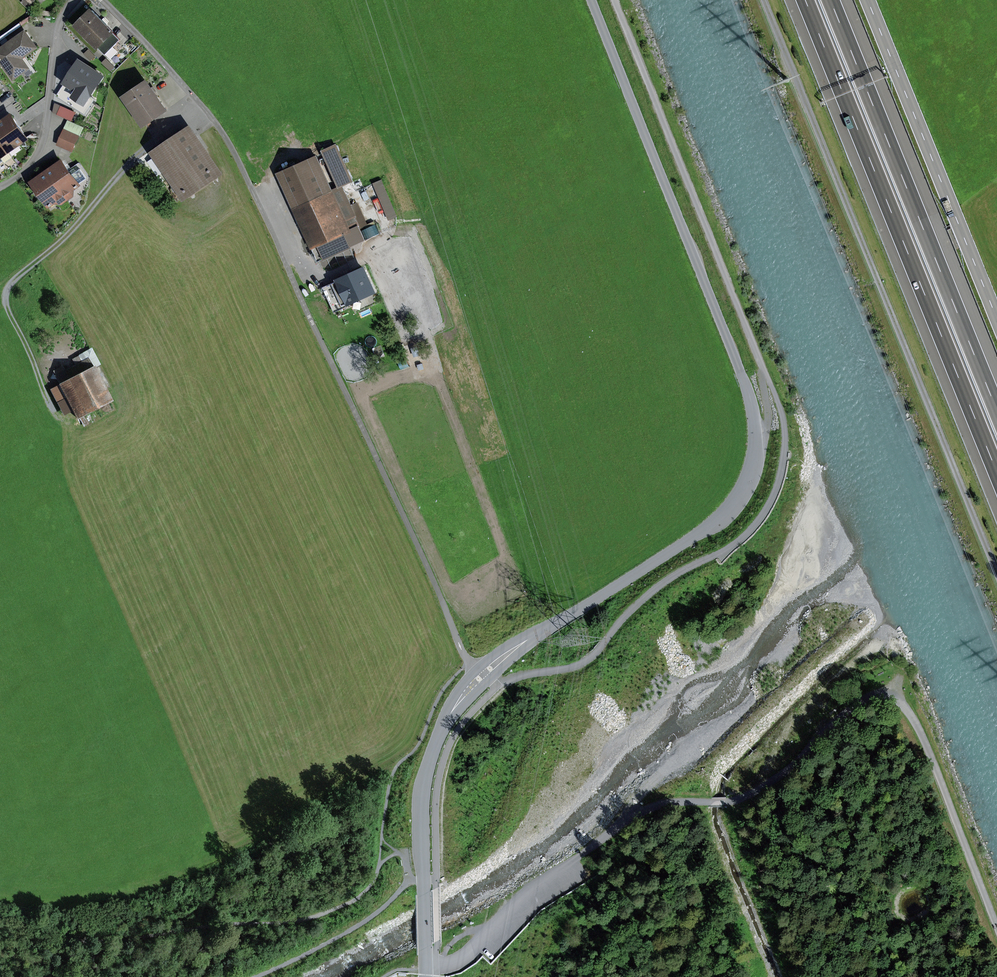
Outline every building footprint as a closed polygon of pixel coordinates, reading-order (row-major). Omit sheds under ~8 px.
[(104,54),(120,39),(93,10),(77,24),(104,54)] [(0,46),(0,58),(13,76),(25,67),(18,58),(35,46),(23,29),(0,46)] [(66,82),(89,95),(100,76),(77,63),(66,82)] [(142,80),(122,95),(144,125),(164,110),(142,80)] [(27,138),(12,117),(0,125),(0,137),(9,150),(27,138)] [(155,150),(184,195),(217,174),(188,129),(155,150)] [(58,144),(73,151),(79,136),(65,130),(58,144)] [(9,150),(0,137),(0,157),(9,150)] [(313,156),(280,170),(320,260),(344,249),(337,234),(357,225),(341,189),(330,194),(313,156)] [(65,194),(78,184),(62,162),(48,172),(65,194)] [(52,204),(65,194),(48,172),(35,181),(52,204)] [(336,281),(333,283),(343,306),(349,303),(375,292),(364,269),(336,281)] [(343,306),(333,283),(324,287),(335,312),(350,305),(349,303),(343,306)] [(89,369),(54,387),(72,421),(107,403),(89,369)]
